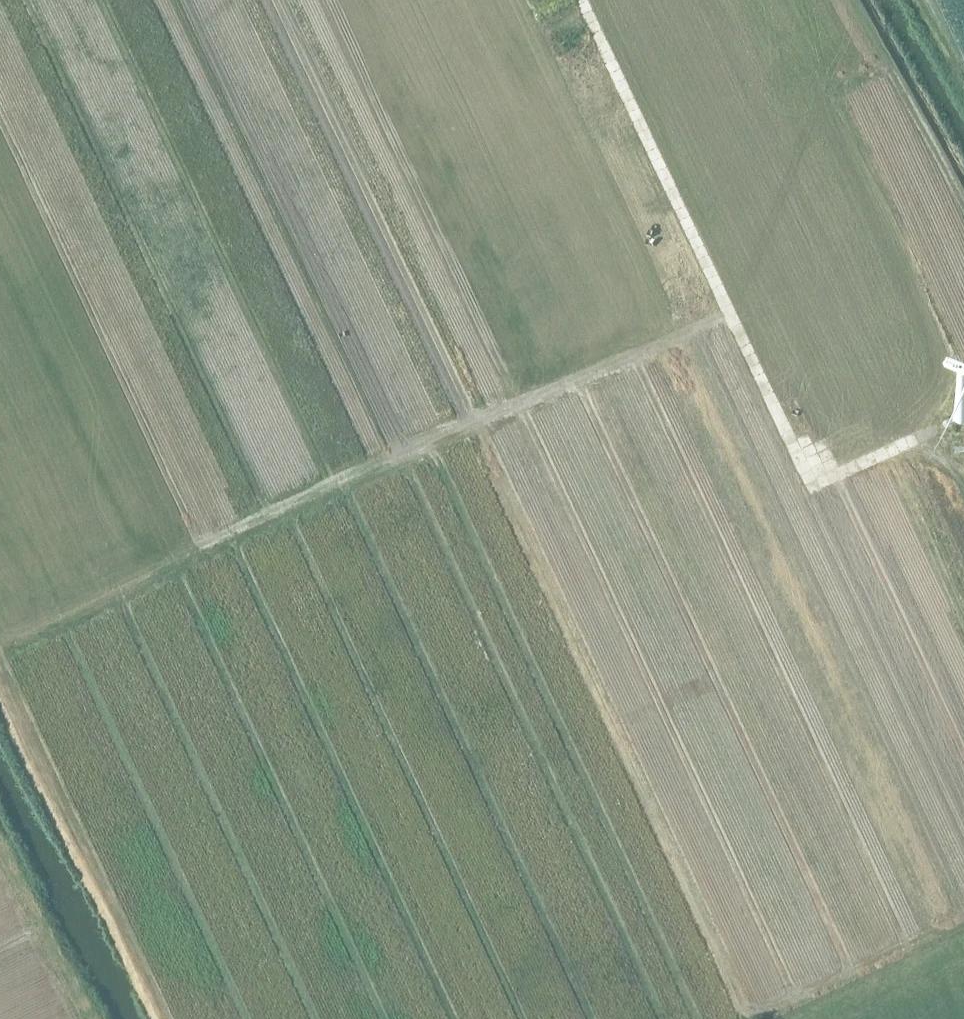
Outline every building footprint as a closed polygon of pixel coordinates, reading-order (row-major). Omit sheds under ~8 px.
[(953,419),(954,421),(955,423),(957,425),(959,425),(962,425),(963,424),(963,414),(963,413),(961,412),(958,413),(955,414),(954,416),(953,419)]
